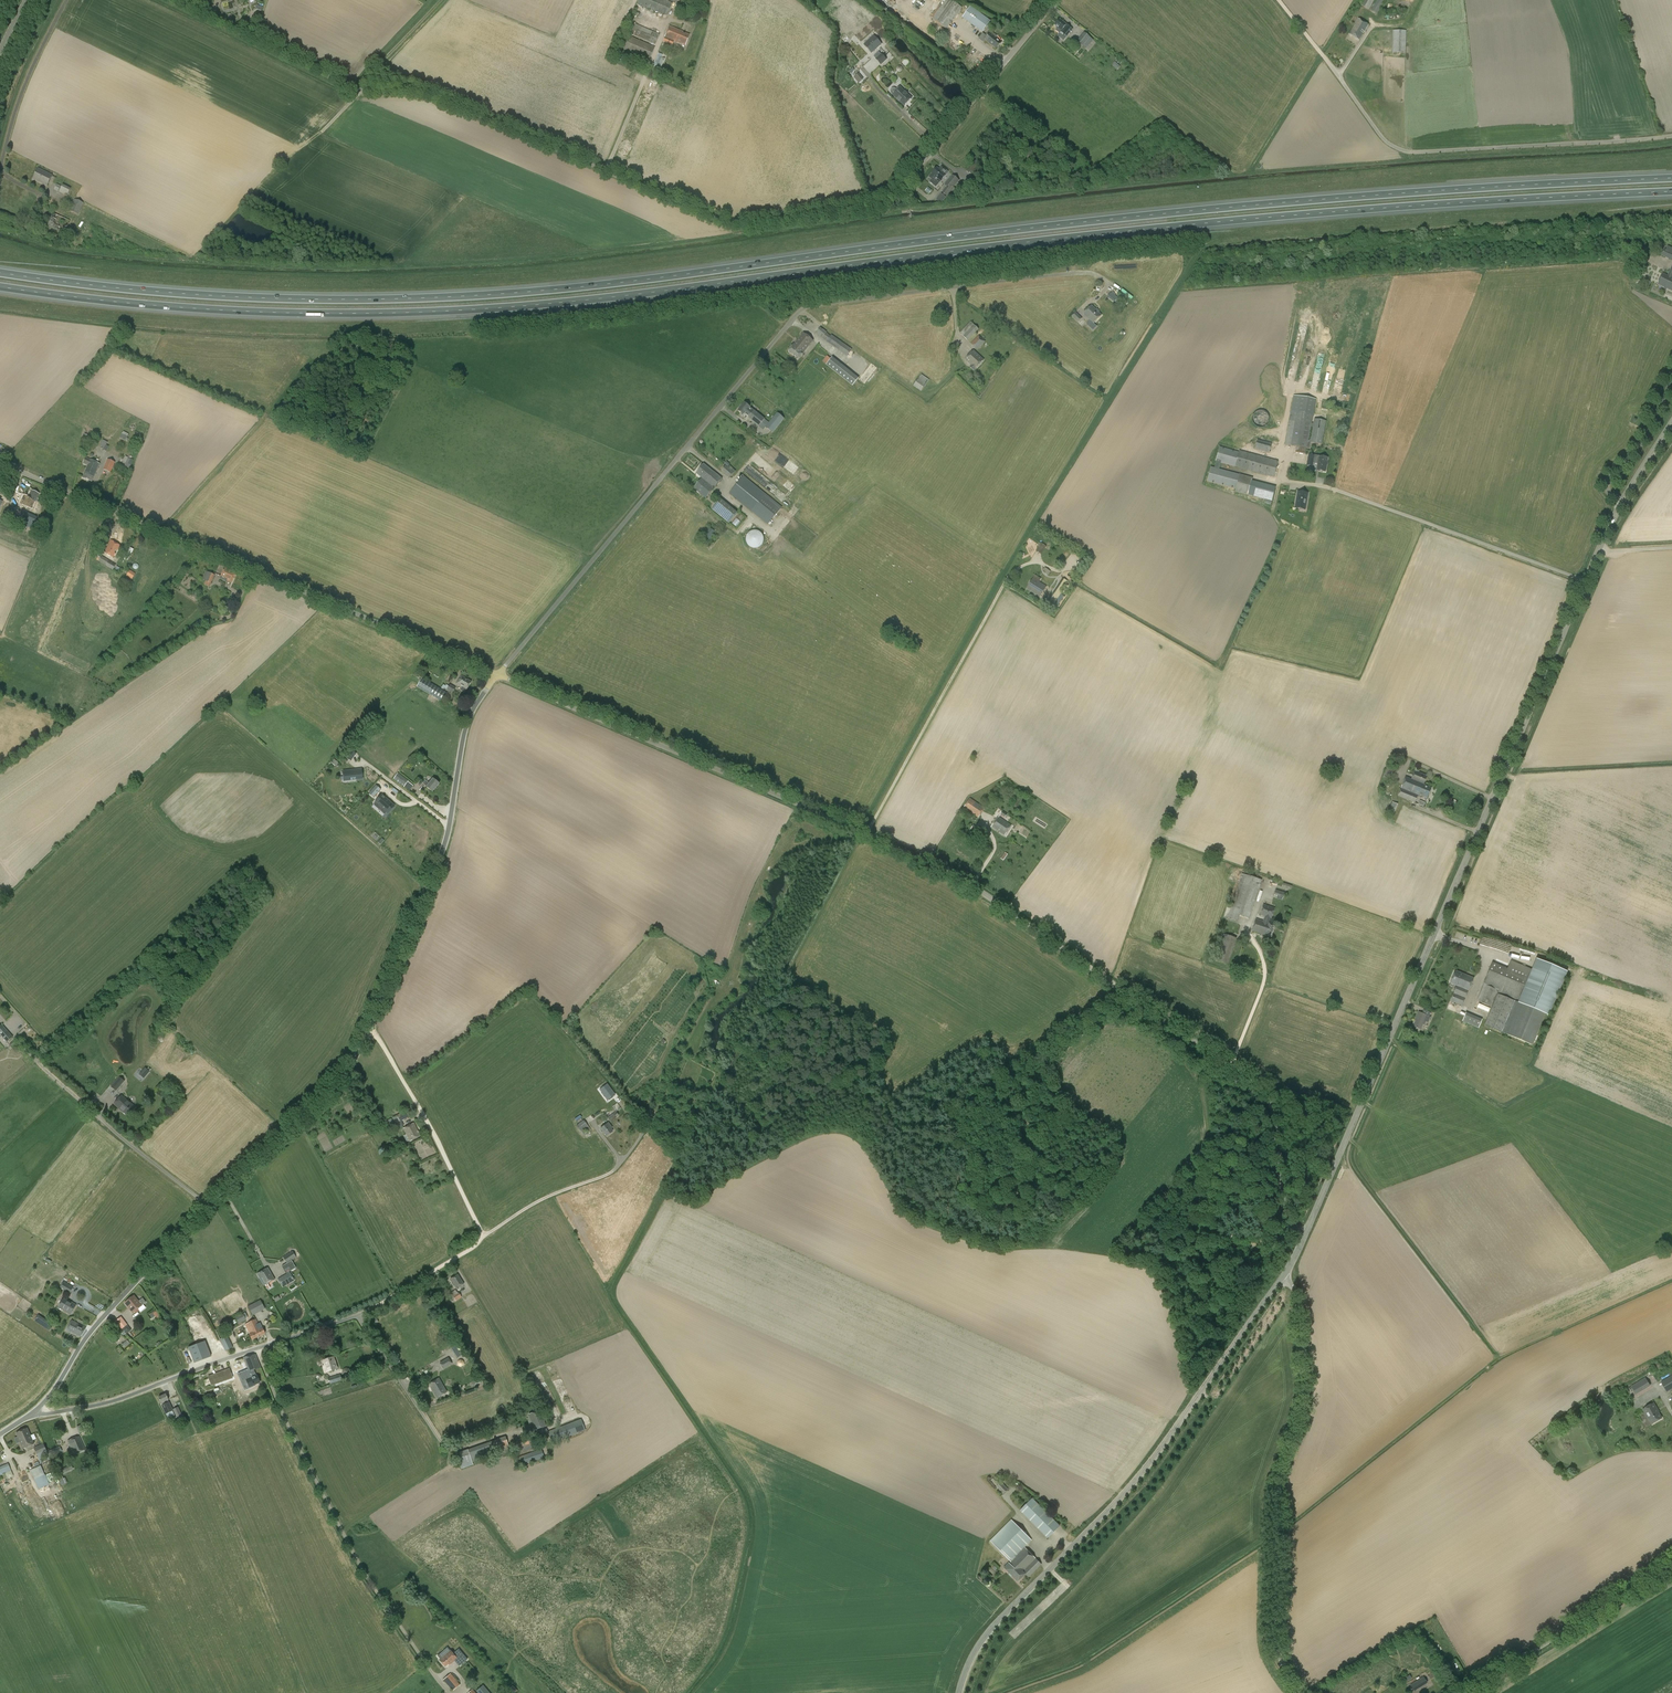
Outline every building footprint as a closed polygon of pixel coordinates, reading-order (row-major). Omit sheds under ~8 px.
[(636,4),(667,16),(672,3),(668,1),(668,0),(666,0),(665,0),(638,0),(636,4)] [(947,30),(962,8),(951,0),(947,0),(932,20),(947,30)] [(1375,0),(1363,0),(1360,5),(1369,10),(1375,0)] [(1371,11),(1377,14),(1385,0),(1377,0),(1371,11)] [(991,21),(970,7),(962,18),(982,33),(991,21)] [(1073,30),(1066,24),(1067,24),(1063,21),(1063,22),(1060,19),(1055,25),(1057,27),(1055,30),(1059,33),(1057,36),(1064,41),(1073,30)] [(1359,40),(1368,25),(1358,19),(1349,34),(1359,40)] [(630,24),(626,32),(655,45),(659,35),(635,24),(635,26),(630,24)] [(666,48),(670,50),(672,45),(674,42),(678,43),(685,46),(689,36),(682,33),(683,32),(669,27),(663,42),(668,44),(666,48)] [(990,30),(986,35),(983,33),(978,38),(983,42),(985,40),(996,49),(1001,43),(998,40),(995,38),(997,36),(990,30)] [(1406,31),(1392,30),(1392,53),(1406,53),(1406,31)] [(1084,33),(1077,41),(1086,49),(1093,40),(1084,33)] [(874,35),(864,45),(872,54),(882,44),(874,35)] [(649,61),(655,48),(629,36),(623,49),(649,61)] [(886,60),(881,54),(876,59),(881,65),(886,60)] [(854,78),(858,83),(863,79),(859,74),(855,77),(854,78)] [(891,93),(892,94),(904,106),(912,99),(900,87),(897,90),(895,89),(894,89),(894,88),(893,89),(892,89),(891,90),(891,91),(891,92),(891,93)] [(967,171),(973,175),(978,168),(973,164),(967,171)] [(937,180),(938,179),(941,181),(948,172),(946,171),(947,170),(942,166),(939,169),(937,168),(931,174),(932,174),(929,177),(932,180),(930,182),(936,187),(940,183),(937,180)] [(52,176),(38,169),(33,179),(47,186),(52,176)] [(944,184),(947,186),(938,197),(941,200),(942,198),(940,197),(941,196),(944,199),(946,196),(951,200),(957,191),(953,188),(959,180),(953,175),(944,184)] [(71,189),(63,185),(59,192),(67,196),(71,189)] [(75,199),(70,211),(79,215),(84,203),(75,199)] [(65,233),(70,221),(53,213),(48,226),(65,233)] [(1671,261),(1671,252),(1665,249),(1662,256),(1671,261)] [(1668,276),(1663,274),(1658,284),(1671,291),(1671,266),(1668,276)] [(1111,293),(1107,297),(1114,302),(1118,298),(1111,293)] [(1102,315),(1100,314),(1099,312),(1100,311),(1097,309),(1096,310),(1091,305),(1084,314),(1090,321),(1089,322),(1092,324),(1093,323),(1093,324),(1102,315)] [(1082,318),(1076,312),(1071,317),(1078,323),(1082,318)] [(968,341),(979,329),(971,322),(960,333),(968,341)] [(831,335),(831,336),(826,333),(827,333),(820,328),(816,333),(827,342),(847,356),(852,349),(831,335)] [(813,341),(803,333),(789,351),(799,359),(813,341)] [(979,335),(971,343),(978,350),(986,342),(979,335)] [(971,366),(970,367),(974,371),(984,360),(974,351),(965,360),(971,366)] [(826,365),(853,386),(859,378),(832,357),(826,365)] [(860,379),(866,384),(878,367),(873,363),(860,379)] [(913,386),(921,392),(929,380),(921,375),(913,386)] [(1313,423),(1312,423),(1314,414),(1316,399),(1293,395),(1291,410),(1285,445),(1307,448),(1309,449),(1310,442),(1322,444),(1326,421),(1314,419),(1313,423)] [(762,423),(766,426),(773,432),(784,419),(777,413),(769,422),(750,408),(745,403),(738,411),(744,415),(759,426),(762,423)] [(1252,419),(1253,422),(1254,424),(1256,426),(1259,427),(1261,427),(1264,426),(1266,425),(1268,423),(1269,420),(1269,418),(1269,415),(1267,413),(1265,411),(1263,410),(1260,410),(1258,410),(1255,412),(1253,414),(1252,416),(1252,419)] [(105,448),(108,442),(103,440),(99,446),(105,448)] [(1272,443),(1258,440),(1255,449),(1269,453),(1272,443)] [(1236,489),(1235,492),(1248,496),(1253,478),(1219,469),(1221,463),(1235,467),(1274,478),(1278,461),(1239,450),(1239,452),(1220,446),(1215,461),(1216,461),(1215,468),(1211,467),(1207,481),(1236,489)] [(1309,455),(1308,460),(1313,461),(1312,463),(1313,463),(1318,464),(1317,470),(1325,472),(1328,458),(1309,455)] [(129,468),(133,460),(125,456),(122,463),(125,464),(124,466),(129,468)] [(88,466),(83,478),(92,482),(100,464),(85,458),(83,463),(88,466)] [(103,469),(111,473),(115,462),(108,459),(103,469)] [(694,488),(706,498),(722,479),(704,464),(696,473),(703,478),(694,488)] [(734,473),(736,471),(733,469),(731,470),(725,466),(721,471),(730,478),(734,473)] [(776,470),(771,476),(783,486),(788,480),(776,470)] [(767,525),(782,507),(744,476),(729,493),(767,525)] [(1271,486),(1268,501),(1272,502),(1276,487),(1271,486)] [(28,498),(25,504),(35,509),(37,503),(36,502),(39,494),(32,491),(28,498)] [(1298,492),(1296,504),(1300,505),(1300,508),(1305,508),(1308,493),(1298,492)] [(731,508),(720,498),(713,506),(711,505),(709,508),(711,509),(722,519),(729,524),(738,513),(731,508)] [(37,517),(27,512),(24,517),(21,524),(31,528),(37,517)] [(710,541),(716,533),(711,528),(704,537),(710,541)] [(749,532),(751,548),(765,546),(763,530),(749,532)] [(108,545),(109,545),(104,552),(113,558),(120,546),(110,540),(108,545)] [(1046,547),(1041,543),(1036,551),(1041,554),(1046,547)] [(118,566),(116,565),(99,555),(96,553),(94,556),(92,555),(91,557),(96,560),(113,570),(115,571),(118,566)] [(220,579),(226,582),(227,581),(232,583),(236,573),(225,567),(220,579)] [(132,580),(135,574),(130,570),(126,576),(132,580)] [(202,580),(211,584),(215,575),(206,571),(202,580)] [(1027,589),(1040,597),(1046,587),(1039,582),(1041,579),(1035,576),(1027,589)] [(1071,584),(1062,578),(1047,602),(1054,606),(1062,594),(1064,595),(1071,584)] [(190,627),(193,632),(203,625),(200,620),(190,627)] [(465,693),(471,682),(461,676),(456,684),(462,687),(460,690),(465,693)] [(442,702),(447,693),(446,692),(422,678),(416,687),(442,702)] [(450,684),(446,690),(450,693),(453,694),(456,688),(450,684)] [(1388,766),(1383,776),(1389,779),(1394,768),(1388,766)] [(356,777),(356,780),(363,779),(361,769),(344,771),(345,779),(356,777)] [(1406,777),(1401,789),(1398,796),(1415,803),(1418,796),(1419,795),(1427,798),(1431,788),(1424,785),(1427,776),(1415,771),(1411,779),(1406,777)] [(408,781),(398,773),(393,779),(404,787),(408,781)] [(426,781),(423,784),(432,792),(439,784),(433,779),(429,783),(426,781)] [(369,794),(374,798),(381,790),(376,786),(369,794)] [(386,811),(387,812),(393,806),(381,796),(376,802),(384,809),(383,810),(386,812),(386,811)] [(964,808),(978,818),(985,809),(970,798),(964,808)] [(1392,802),(1388,812),(1394,814),(1398,804),(1392,802)] [(1012,825),(999,817),(992,827),(1004,836),(1012,825)] [(974,825),(968,832),(983,843),(988,836),(974,825)] [(1237,921),(1239,915),(1249,918),(1262,880),(1242,873),(1228,918),(1237,921)] [(1285,898),(1287,892),(1277,889),(1275,894),(1285,898)] [(1264,922),(1268,923),(1270,918),(1271,918),(1274,909),(1263,905),(1260,915),(1266,916),(1264,922)] [(1274,925),(1268,923),(1264,922),(1256,919),(1253,931),(1271,936),(1274,925)] [(1214,960),(1228,964),(1237,938),(1222,933),(1214,960)] [(1532,1046),(1545,1015),(1548,1016),(1567,972),(1536,959),(1528,977),(1492,963),(1483,984),(1484,985),(1477,1001),(1491,1006),(1498,991),(1497,993),(1498,993),(1484,1026),(1532,1046)] [(1474,979),(1455,971),(1450,983),(1457,986),(1450,1001),(1462,1006),(1474,979)] [(1416,1021),(1414,1025),(1413,1027),(1421,1030),(1422,1028),(1423,1025),(1424,1025),(1426,1022),(1428,1023),(1431,1017),(1429,1016),(1431,1013),(1423,1010),(1421,1015),(1418,1014),(1415,1020),(1416,1021)] [(1462,1021),(1479,1028),(1482,1019),(1466,1012),(1462,1021)] [(13,1038),(2,1025),(0,1027),(0,1034),(8,1042),(13,1038)] [(145,1068),(139,1075),(144,1079),(150,1072),(145,1068)] [(111,1087),(116,1091),(125,1081),(119,1077),(111,1087)] [(605,1090),(602,1093),(608,1101),(615,1096),(607,1085),(603,1087),(605,1090)] [(122,1096),(114,1105),(128,1116),(135,1107),(122,1096)] [(411,1115),(412,1114),(410,1110),(409,1111),(408,1110),(392,1118),(393,1119),(394,1121),(396,1124),(394,1125),(396,1130),(398,1129),(403,1127),(402,1125),(403,1125),(401,1121),(411,1116),(411,1115)] [(607,1118),(610,1122),(619,1116),(616,1112),(607,1118)] [(591,1130),(583,1120),(576,1126),(584,1135),(591,1130)] [(414,1123),(403,1129),(410,1141),(420,1136),(414,1123)] [(611,1129),(612,1128),(608,1123),(601,1129),(606,1136),(612,1132),(611,1129)] [(286,1274),(296,1268),(291,1261),(296,1258),(292,1251),(283,1257),(287,1264),(282,1267),(286,1274)] [(257,1274),(264,1286),(275,1280),(268,1268),(257,1274)] [(283,1288),(295,1281),(290,1272),(278,1279),(283,1288)] [(450,1279),(456,1289),(464,1285),(458,1275),(450,1279)] [(73,1288),(64,1282),(60,1289),(70,1294),(73,1288)] [(462,1297),(458,1292),(457,1293),(456,1290),(450,1293),(456,1301),(462,1297)] [(143,1298),(138,1301),(134,1296),(125,1303),(133,1313),(146,1302),(143,1298)] [(76,1305),(64,1298),(58,1308),(71,1315),(76,1305)] [(253,1315),(265,1309),(260,1300),(248,1307),(253,1315)] [(155,1312),(154,1311),(149,1314),(150,1316),(149,1316),(151,1319),(155,1317),(156,1318),(157,1320),(161,1317),(156,1311),(155,1312)] [(239,1324),(246,1320),(242,1314),(236,1318),(239,1324)] [(126,1325),(120,1318),(116,1321),(122,1329),(126,1325)] [(86,1328),(72,1320),(66,1330),(80,1337),(86,1328)] [(247,1325),(246,1325),(250,1334),(249,1335),(252,1340),(265,1334),(263,1328),(262,1329),(260,1323),(258,1324),(256,1320),(247,1324),(247,1325)] [(233,1347),(227,1336),(220,1339),(225,1351),(233,1347)] [(188,1348),(194,1363),(211,1357),(205,1341),(188,1348)] [(459,1343),(450,1349),(457,1359),(466,1353),(459,1343)] [(256,1376),(254,1370),(260,1367),(255,1355),(243,1358),(249,1370),(243,1372),(246,1380),(247,1380),(250,1387),(259,1383),(256,1376)] [(337,1369),(334,1357),(323,1360),(327,1372),(337,1369)] [(448,1358),(439,1363),(443,1369),(452,1364),(448,1358)] [(208,1376),(211,1385),(232,1378),(229,1369),(208,1376)] [(340,1375),(328,1378),(331,1384),(342,1381),(340,1375)] [(1671,1390),(1671,1375),(1661,1382),(1667,1393),(1671,1390)] [(1636,1395),(1651,1386),(1645,1378),(1631,1386),(1636,1395)] [(429,1384),(437,1398),(447,1392),(439,1379),(429,1384)] [(484,1386),(482,1379),(473,1382),(475,1389),(484,1386)] [(168,1400),(169,1400),(166,1394),(158,1398),(161,1403),(162,1403),(163,1405),(162,1405),(166,1414),(173,1411),(168,1400)] [(1649,1420),(1650,1420),(1652,1424),(1662,1418),(1657,1410),(1658,1410),(1654,1403),(1643,1410),(1649,1420)] [(178,1407),(173,1410),(179,1422),(184,1419),(178,1407)] [(541,1411),(529,1415),(534,1430),(546,1426),(541,1411)] [(585,1430),(582,1423),(581,1419),(548,1432),(552,1443),(585,1430)] [(80,1434),(87,1431),(84,1424),(77,1427),(80,1434)] [(27,1428),(16,1433),(20,1442),(24,1440),(25,1442),(28,1441),(26,1438),(30,1436),(27,1428)] [(23,1449),(34,1444),(30,1436),(26,1438),(28,1441),(25,1442),(24,1440),(20,1442),(23,1449)] [(462,1469),(473,1465),(472,1463),(499,1453),(499,1455),(510,1451),(505,1436),(468,1450),(468,1448),(454,1452),(459,1467),(460,1466),(462,1469)] [(537,1446),(540,1444),(537,1436),(533,1437),(523,1440),(522,1438),(512,1442),(516,1455),(537,1447),(537,1446)] [(85,1450),(79,1437),(68,1441),(74,1454),(85,1450)] [(49,1457),(50,1457),(47,1451),(44,1444),(34,1448),(40,1464),(50,1459),(49,1457)] [(60,1446),(47,1451),(50,1457),(62,1452),(60,1446)] [(519,1467),(544,1458),(541,1449),(516,1458),(519,1467)] [(68,1467),(62,1471),(63,1474),(73,1469),(71,1466),(69,1463),(66,1464),(68,1467)] [(41,1466),(30,1470),(34,1479),(45,1475),(41,1466)] [(996,1486),(1003,1494),(1008,1489),(1001,1482),(999,1484),(995,1481),(993,1483),(996,1486)] [(1020,1511),(1048,1538),(1060,1526),(1032,1498),(1020,1511)] [(1018,1582),(1023,1577),(1025,1575),(1029,1577),(1042,1564),(1025,1548),(1032,1540),(1011,1519),(990,1541),(1011,1562),(1009,1563),(1004,1568),(1018,1582)] [(457,1658),(456,1658),(460,1655),(460,1656),(462,1654),(458,1649),(452,1653),(450,1651),(447,1647),(443,1650),(446,1654),(439,1660),(445,1666),(448,1664),(449,1665),(457,1658)] [(443,1680),(452,1691),(460,1685),(451,1674),(443,1680)] [(1414,1691),(1427,1683),(1423,1677),(1410,1685),(1414,1691)]
